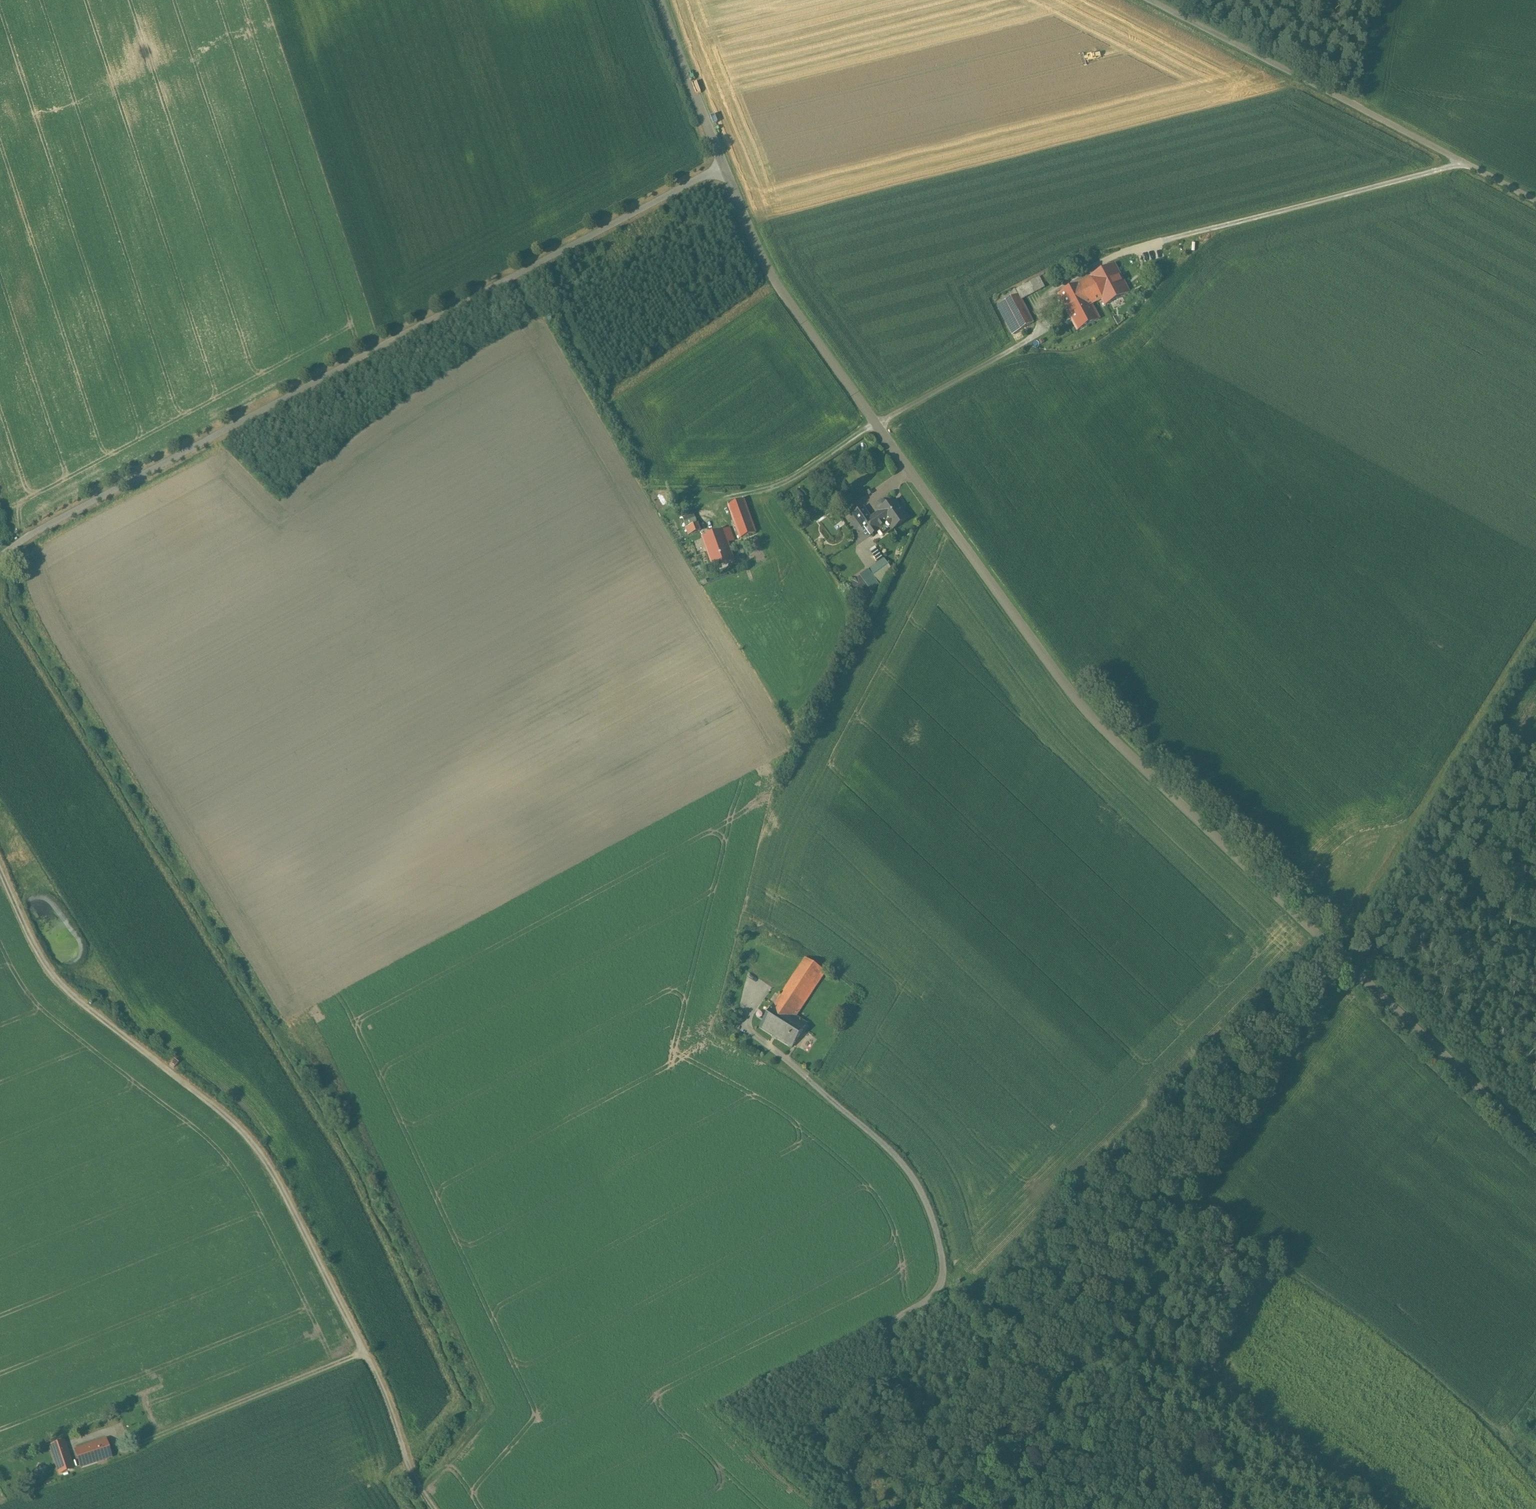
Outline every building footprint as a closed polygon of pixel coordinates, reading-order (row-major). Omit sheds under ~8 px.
[(1115,266),(1080,284),(1091,305),(1103,299),(1106,304),(1129,292),(1115,266)] [(1039,277),(1015,290),(1017,294),(1018,294),(1021,300),(1045,287),(1039,277)] [(1080,284),(1080,283),(1059,295),(1077,331),(1099,319),(1091,305),(1080,284)] [(1017,294),(997,305),(1013,334),(1033,323),(1021,301),(1021,300),(1018,294),(1017,294)] [(756,533),(744,501),(729,506),(740,539),(756,533)] [(895,501),(880,512),(881,512),(871,519),(876,526),(886,519),(888,523),(893,530),(907,519),(895,501)] [(871,519),(863,508),(854,515),(869,537),(879,531),(878,530),(888,523),(886,519),(876,526),(871,519)] [(698,524),(686,528),(689,535),(700,531),(698,524)] [(729,529),(723,531),(728,543),(734,541),(729,529)] [(723,531),(702,538),(707,551),(728,543),(723,531)] [(728,543),(707,551),(713,569),(734,561),(728,543)] [(884,561),(869,572),(874,579),(889,568),(884,561)] [(806,959),(776,1003),(796,1016),(826,971),(806,959)] [(761,1027),(792,1047),(808,1023),(796,1016),(776,1003),(761,1027)] [(178,1062),(174,1059),(170,1064),(174,1068),(178,1062)] [(107,1438),(74,1449),(81,1468),(113,1457),(107,1438)] [(74,1468),(65,1441),(49,1446),(58,1474),(74,1468)]
